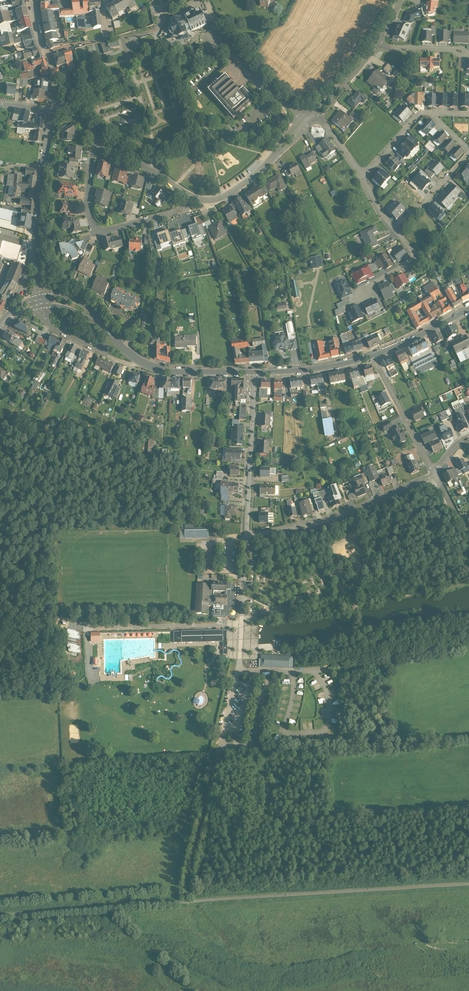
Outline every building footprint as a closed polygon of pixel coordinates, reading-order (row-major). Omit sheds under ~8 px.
[(11,2),(12,7),(12,8),(19,6),(20,10),(25,8),(23,0),(20,0),(13,2),(11,2)] [(57,2),(58,7),(58,11),(60,19),(66,18),(63,1),(62,0),(56,0),(57,2)] [(63,1),(66,18),(74,18),(71,4),(71,3),(70,1),(70,0),(66,0),(63,1)] [(87,2),(89,15),(91,14),(98,13),(98,10),(99,10),(99,3),(100,2),(100,0),(87,0),(87,2)] [(117,4),(124,15),(126,13),(125,12),(126,11),(129,15),(131,14),(132,16),(139,12),(138,10),(131,13),(130,12),(137,9),(132,0),(124,0),(123,0),(117,4)] [(75,3),(71,4),(74,18),(89,15),(87,2),(83,3),(75,3)] [(435,8),(435,3),(430,3),(430,4),(427,4),(427,7),(425,8),(427,16),(434,14),(435,8)] [(113,21),(124,15),(117,4),(113,6),(108,10),(107,11),(113,21)] [(20,10),(15,11),(16,16),(18,21),(28,18),(25,8),(20,10)] [(407,13),(403,23),(413,27),(416,21),(421,18),(417,8),(407,13)] [(200,11),(194,13),(190,15),(185,18),(184,18),(186,22),(190,30),(191,32),(192,33),(207,26),(200,11)] [(52,12),(41,13),(42,21),(53,19),(52,12)] [(0,15),(0,26),(8,24),(10,23),(9,18),(8,18),(7,13),(3,14),(0,15)] [(98,13),(91,14),(93,27),(93,31),(100,29),(98,13)] [(53,19),(42,21),(43,28),(54,26),(53,19)] [(93,27),(86,28),(84,19),(76,20),(77,31),(86,32),(93,31),(93,27)] [(178,19),(171,23),(172,24),(173,27),(171,28),(169,29),(169,30),(168,31),(171,36),(172,35),(172,36),(174,35),(176,34),(178,37),(179,39),(186,35),(185,33),(179,21),(179,20),(178,19)] [(183,23),(181,20),(179,21),(185,33),(187,32),(183,23)] [(16,33),(17,33),(26,31),(31,30),(29,22),(19,24),(15,25),(16,30),(10,32),(11,35),(16,33)] [(0,26),(0,38),(11,35),(10,32),(8,24),(0,26)] [(54,26),(43,28),(44,36),(55,34),(54,26)] [(398,34),(397,37),(408,42),(411,33),(401,29),(399,34),(398,34)] [(31,30),(26,31),(27,37),(21,38),(22,40),(23,44),(25,43),(34,41),(31,30)] [(55,34),(44,36),(46,44),(51,43),(55,42),(57,41),(56,33),(55,34)] [(179,39),(177,40),(177,41),(181,48),(192,42),(189,36),(188,34),(186,35),(179,39)] [(0,38),(0,41),(2,49),(13,46),(12,42),(12,39),(11,35),(0,38)] [(404,50),(408,42),(397,37),(396,40),(394,45),(399,48),(404,50)] [(448,41),(439,41),(439,52),(448,52),(448,48),(448,41)] [(431,42),(422,42),(422,51),(431,51),(431,44),(431,42)] [(468,42),(454,42),(454,52),(468,52),(468,49),(468,42)] [(57,48),(52,49),(51,43),(46,44),(49,55),(62,51),(60,47),(57,48)] [(36,47),(32,48),(32,49),(30,50),(29,50),(25,51),(25,50),(24,50),(25,54),(30,54),(31,54),(31,57),(38,56),(36,47)] [(112,48),(102,51),(105,61),(115,59),(114,56),(121,55),(119,47),(112,50),(112,48)] [(31,57),(32,62),(35,62),(37,66),(41,65),(38,56),(31,57)] [(31,57),(19,60),(20,62),(19,62),(19,63),(20,62),(20,64),(21,67),(24,67),(26,67),(26,66),(25,63),(28,62),(29,63),(32,62),(31,57)] [(69,57),(61,60),(65,70),(65,71),(69,69),(67,63),(70,62),(69,57)] [(61,60),(52,63),(55,73),(65,70),(61,60)] [(37,66),(31,68),(33,73),(40,71),(41,75),(45,74),(43,65),(41,65),(37,66)] [(33,73),(31,68),(25,70),(25,68),(21,69),(24,78),(33,75),(33,73)] [(434,68),(427,68),(427,69),(420,69),(420,73),(422,73),(424,77),(427,77),(428,79),(430,80),(432,79),(433,77),(439,77),(440,70),(434,69),(434,68)] [(45,74),(41,75),(41,77),(38,78),(39,82),(43,81),(47,81),(45,74)] [(388,74),(384,79),(389,83),(393,78),(388,74)] [(52,77),(48,78),(49,85),(53,84),(57,84),(57,80),(56,77),(52,77)] [(378,81),(373,87),(372,86),(368,92),(375,98),(373,100),(377,103),(379,100),(381,101),(382,100),(381,100),(384,96),(389,90),(378,81)] [(237,97),(231,89),(226,83),(218,90),(211,96),(211,97),(209,99),(235,128),(256,110),(244,97),(243,97),(242,96),(239,96),(237,97)] [(46,87),(39,86),(38,97),(43,97),(45,98),(46,87)] [(15,93),(6,91),(5,100),(14,101),(15,93)] [(38,97),(33,96),(32,106),(42,107),(43,97),(38,97)] [(384,96),(381,100),(382,100),(381,101),(379,100),(377,103),(381,105),(387,98),(384,96)] [(353,107),(352,106),(348,112),(355,118),(359,113),(358,112),(360,109),(364,112),(367,109),(358,101),(353,107)] [(421,104),(415,104),(413,104),(411,106),(410,105),(406,108),(411,114),(411,113),(413,114),(415,114),(415,116),(421,116),(421,110),(421,104)] [(447,105),(439,105),(439,106),(439,114),(439,116),(446,116),(446,114),(447,106),(447,105)] [(458,105),(450,105),(450,106),(450,114),(450,116),(457,117),(458,105)] [(468,105),(461,105),(460,117),(468,117),(468,113),(468,105)] [(403,130),(411,122),(403,114),(395,123),(401,129),(403,130)] [(20,116),(15,115),(11,127),(17,128),(20,116)] [(31,119),(20,116),(17,128),(11,127),(10,133),(17,134),(24,134),(25,130),(27,122),(28,122),(30,122),(31,121),(31,119)] [(353,130),(341,120),(332,131),(342,138),(345,135),(348,137),(353,130)] [(361,128),(352,121),(350,124),(359,131),(361,128)] [(401,129),(395,123),(392,125),(399,131),(401,129)] [(435,134),(428,128),(419,138),(426,144),(435,134)] [(70,135),(65,138),(62,137),(62,144),(65,144),(65,147),(73,148),(73,145),(77,145),(77,140),(76,140),(76,137),(77,137),(74,132),(70,135)] [(41,136),(36,135),(34,143),(33,142),(32,147),(34,147),(34,148),(39,148),(41,136)] [(434,137),(429,142),(433,146),(437,142),(438,140),(434,137)] [(447,146),(442,141),(439,144),(435,149),(441,154),(443,152),(447,146)] [(433,146),(432,147),(431,148),(434,150),(435,149),(439,144),(437,142),(433,146)] [(419,150),(413,145),(410,148),(417,153),(419,150)] [(410,148),(410,147),(404,153),(412,160),(414,158),(416,158),(418,156),(418,154),(417,153),(410,148)] [(327,148),(320,153),(324,159),(321,162),(325,167),(335,159),(327,148)] [(451,151),(449,149),(445,154),(442,157),(443,157),(448,162),(451,158),(455,155),(454,154),(455,153),(452,151),(451,151)] [(83,154),(70,153),(69,159),(74,160),(74,166),(80,166),(80,167),(82,167),(83,154)] [(324,159),(320,153),(316,156),(320,163),(321,162),(324,159)] [(412,160),(404,153),(399,159),(406,165),(407,166),(408,166),(410,164),(410,163),(412,160)] [(454,161),(451,164),(457,169),(463,161),(458,156),(454,161)] [(406,165),(399,159),(397,162),(403,168),(406,165)] [(299,167),(306,178),(310,175),(309,173),(315,170),(313,168),(311,163),(305,167),(304,164),(299,167)] [(396,168),(393,166),(387,172),(390,175),(389,175),(391,178),(392,177),(395,180),(401,173),(398,171),(399,170),(396,168)] [(105,170),(100,169),(97,182),(103,183),(104,184),(104,183),(107,184),(108,184),(109,179),(111,173),(105,171),(105,170)] [(443,176),(436,170),(429,177),(435,182),(436,183),(443,176)] [(70,172),(62,171),(62,180),(63,181),(63,183),(74,184),(75,173),(76,172),(70,172)] [(296,172),(289,177),(289,179),(288,179),(289,181),(291,181),(293,185),(296,183),(295,182),(300,179),(296,172)] [(13,177),(13,180),(20,181),(30,182),(35,183),(36,175),(24,174),(23,178),(13,177)] [(123,176),(118,175),(115,186),(120,187),(119,189),(125,190),(127,185),(128,178),(123,177),(123,176)] [(429,177),(428,176),(425,180),(431,186),(435,182),(429,177)] [(382,178),(378,182),(379,183),(378,185),(376,184),(372,188),(381,196),(391,186),(382,178)] [(9,192),(12,193),(13,180),(3,179),(2,188),(9,192)] [(420,183),(425,188),(428,185),(421,179),(419,182),(420,183)] [(12,193),(18,193),(19,189),(20,181),(13,180),(12,193)] [(414,190),(419,195),(423,199),(429,191),(425,188),(420,183),(414,190)] [(280,184),(266,191),(268,195),(271,200),(271,199),(278,195),(281,200),(287,196),(283,190),(280,184)] [(139,186),(133,185),(132,191),(131,193),(143,196),(145,187),(139,185),(139,186)] [(75,191),(69,190),(68,191),(67,191),(67,190),(62,189),(62,194),(61,194),(60,200),(65,200),(66,200),(68,199),(73,199),(79,200),(79,198),(78,195),(75,195),(75,194),(75,191)] [(412,189),(410,192),(416,198),(419,195),(414,190),(412,189)] [(19,193),(18,193),(12,193),(9,192),(8,200),(11,201),(10,203),(16,204),(17,204),(18,203),(18,197),(19,193)] [(457,198),(452,193),(449,197),(454,201),(457,198)] [(168,204),(157,196),(151,203),(158,208),(155,212),(159,216),(168,204)] [(258,196),(246,203),(255,216),(263,211),(260,207),(264,205),(260,199),(258,196)] [(449,197),(448,196),(444,201),(444,200),(441,203),(442,203),(438,208),(446,216),(454,208),(457,204),(460,200),(457,198),(454,201),(449,197)] [(29,197),(28,201),(27,201),(27,206),(19,204),(18,209),(28,211),(32,212),(34,198),(29,197)] [(112,201),(99,197),(97,204),(99,205),(97,211),(106,214),(108,209),(110,210),(112,201)] [(241,207),(236,210),(239,215),(238,215),(241,220),(242,223),(243,223),(244,224),(249,221),(245,213),(241,207)] [(77,209),(68,209),(63,209),(62,217),(71,218),(77,219),(78,213),(76,213),(77,209)] [(134,212),(123,209),(120,221),(131,223),(131,222),(133,214),(134,212)] [(387,219),(396,227),(405,218),(396,209),(387,219)] [(433,213),(428,218),(437,226),(442,221),(437,216),(433,213)] [(12,217),(8,216),(0,214),(0,223),(9,226),(11,220),(12,217)] [(138,215),(133,214),(131,222),(139,223),(140,217),(137,216),(138,215)] [(231,215),(224,220),(230,231),(238,227),(234,219),(231,215)] [(17,232),(29,234),(32,222),(26,220),(20,219),(19,223),(17,232)] [(203,223),(195,226),(198,232),(199,234),(203,233),(206,232),(206,231),(203,223)] [(79,226),(67,225),(67,228),(65,227),(66,227),(65,227),(64,233),(71,233),(72,240),(77,239),(78,240),(79,239),(82,238),(81,234),(80,234),(79,229),(79,226)] [(213,234),(210,236),(217,248),(227,242),(220,230),(213,234)] [(202,245),(199,234),(198,232),(189,236),(194,249),(203,246),(202,245)] [(207,243),(203,233),(199,234),(202,245),(207,243)] [(378,238),(376,233),(362,240),(364,245),(366,244),(367,246),(364,248),(367,255),(373,253),(373,254),(378,252),(373,241),(378,238)] [(162,253),(173,250),(171,243),(170,239),(158,243),(160,249),(162,253)] [(182,239),(171,243),(173,250),(175,256),(186,252),(185,248),(182,239)] [(111,245),(104,247),(106,257),(123,253),(123,251),(118,253),(116,246),(112,247),(111,245)] [(1,247),(0,251),(0,262),(13,265),(15,266),(19,252),(1,247)] [(140,247),(136,247),(131,247),(130,259),(135,259),(139,260),(139,259),(142,259),(142,248),(140,248),(140,247)] [(77,249),(74,248),(71,249),(70,250),(68,251),(64,251),(61,251),(63,260),(65,260),(67,261),(67,258),(70,260),(71,261),(73,263),(73,266),(79,265),(80,263),(79,260),(81,256),(84,249),(84,248),(78,250),(77,249)] [(95,253),(89,250),(89,252),(87,256),(92,259),(95,253)] [(395,256),(392,259),(397,266),(398,268),(407,262),(400,253),(398,254),(395,256)] [(386,262),(379,266),(380,269),(381,269),(384,273),(385,276),(392,272),(386,262)] [(321,263),(311,266),(313,275),(323,273),(321,263)] [(380,269),(379,266),(375,269),(379,276),(384,273),(381,269),(380,269)] [(6,285),(15,289),(22,275),(23,271),(14,268),(12,268),(7,281),(8,282),(6,285)] [(96,273),(84,268),(80,276),(86,279),(86,281),(91,283),(96,273)] [(379,276),(375,269),(372,271),(371,270),(368,272),(369,274),(372,280),(372,281),(379,277),(379,276)] [(120,274),(115,272),(111,282),(116,284),(120,274)] [(369,274),(358,280),(357,279),(354,281),(354,282),(353,284),(356,285),(357,287),(372,280),(369,274)] [(372,280),(357,287),(358,290),(373,283),(372,281),(372,280)] [(402,282),(395,286),(398,290),(396,291),(398,295),(400,293),(400,294),(407,290),(406,289),(402,282)] [(461,292),(464,290),(461,282),(452,286),(453,287),(456,294),(459,293),(461,292)] [(101,284),(98,283),(93,296),(106,301),(108,296),(111,288),(101,284)] [(6,285),(0,295),(0,306),(4,309),(15,289),(6,285)] [(345,287),(343,288),(342,287),(337,289),(337,290),(335,291),(342,306),(348,303),(347,302),(351,300),(345,287)] [(453,296),(456,294),(453,287),(442,292),(446,299),(451,297),(453,296)] [(432,288),(423,293),(426,298),(428,297),(435,293),(432,288)] [(387,289),(379,293),(384,303),(392,299),(389,292),(387,289)] [(294,305),(300,304),(298,293),(292,294),(294,305)] [(435,293),(428,297),(431,302),(432,304),(440,299),(436,293),(435,293)] [(463,296),(465,302),(461,303),(463,307),(468,304),(468,302),(466,294),(463,296)] [(132,301),(124,298),(124,297),(117,295),(117,297),(115,297),(113,303),(113,305),(112,307),(113,307),(117,309),(116,311),(122,313),(123,312),(125,312),(125,316),(127,316),(129,315),(130,315),(132,316),(133,317),(134,313),(138,314),(137,314),(138,315),(138,311),(140,311),(140,309),(141,308),(140,308),(140,307),(137,305),(137,303),(135,303),(134,303),(131,302),(132,301)] [(457,307),(451,297),(446,299),(454,312),(463,307),(461,303),(458,306),(457,307)] [(431,302),(420,307),(423,311),(427,310),(430,308),(433,306),(432,304),(431,302)] [(348,303),(342,306),(343,308),(337,311),(339,315),(342,314),(351,310),(348,303)] [(375,305),(370,308),(368,309),(364,311),(369,321),(369,320),(369,319),(374,317),(374,318),(380,315),(375,305)] [(417,313),(414,316),(419,314),(415,308),(405,314),(407,316),(412,313),(416,311),(417,313)] [(351,310),(342,314),(345,319),(347,317),(353,315),(352,314),(351,310)] [(434,314),(430,316),(427,310),(423,311),(421,312),(426,320),(427,322),(430,326),(442,319),(441,317),(440,316),(440,315),(437,311),(436,311),(436,310),(432,312),(434,314)] [(441,315),(440,315),(440,316),(441,317),(442,319),(442,320),(451,315),(449,310),(445,312),(441,315)] [(352,314),(353,315),(347,317),(352,329),(363,324),(358,311),(352,314)] [(414,316),(412,313),(407,316),(411,324),(416,321),(417,321),(414,316)] [(335,317),(336,323),(345,319),(342,314),(339,315),(335,317)] [(417,324),(416,321),(411,324),(416,333),(421,331),(421,330),(418,326),(417,324)] [(23,328),(17,325),(13,332),(26,338),(28,334),(29,335),(30,333),(29,332),(27,330),(27,329),(23,327),(23,328)] [(293,329),(291,329),(291,328),(288,329),(288,330),(286,330),(289,344),(289,346),(296,345),(293,329)] [(454,330),(445,335),(449,342),(449,343),(453,341),(456,339),(454,336),(456,335),(454,330)] [(10,338),(6,335),(4,338),(3,338),(2,340),(2,341),(1,342),(8,346),(12,341),(13,339),(10,338)] [(439,337),(432,341),(436,348),(443,345),(439,337)] [(346,338),(340,341),(343,347),(347,346),(348,346),(346,338)] [(44,344),(37,340),(34,346),(41,350),(44,344)] [(61,344),(53,340),(51,343),(50,342),(49,344),(51,345),(48,351),(53,353),(55,354),(55,353),(57,354),(58,351),(61,344)] [(284,340),(281,341),(281,340),(278,341),(276,342),(277,347),(273,347),(275,356),(277,356),(279,356),(279,355),(280,355),(280,357),(283,357),(284,357),(285,355),(285,354),(286,354),(288,354),(290,353),(289,346),(289,344),(285,345),(284,340)] [(367,345),(366,345),(368,348),(368,350),(370,349),(372,353),(380,349),(379,346),(377,340),(367,345)] [(460,343),(463,350),(460,351),(462,355),(464,354),(468,352),(468,348),(465,340),(460,343)] [(21,347),(12,341),(8,346),(17,352),(21,347)] [(44,344),(41,350),(47,353),(51,345),(49,344),(45,342),(44,344)] [(181,343),(181,345),(176,345),(176,353),(188,353),(188,351),(197,351),(197,342),(185,342),(185,343),(181,343)] [(455,345),(451,347),(456,358),(462,355),(460,351),(463,350),(460,343),(455,345)] [(67,347),(61,344),(58,351),(64,354),(67,347)] [(338,344),(329,346),(331,354),(337,353),(340,353),(338,344)] [(160,345),(151,345),(151,350),(155,350),(156,364),(160,365),(161,359),(161,354),(160,349),(160,345)] [(296,345),(289,346),(290,353),(291,353),(291,355),(298,354),(296,345)] [(424,345),(418,348),(417,347),(415,348),(415,349),(408,352),(413,361),(428,353),(424,345)] [(324,347),(315,349),(319,365),(332,362),(331,357),(325,359),(323,351),(325,351),(324,347)] [(348,349),(344,351),(346,359),(355,357),(353,350),(351,350),(350,348),(348,349)] [(360,348),(353,350),(355,357),(363,355),(362,351),(361,348),(360,348)] [(79,353),(73,350),(69,358),(70,359),(71,358),(75,360),(79,353)] [(166,353),(166,361),(161,359),(160,365),(171,368),(170,353),(166,353)] [(331,354),(330,355),(331,357),(332,362),(339,361),(337,353),(331,354)] [(462,355),(456,358),(460,366),(468,362),(464,354),(462,355)] [(403,355),(396,359),(400,368),(401,368),(405,375),(409,373),(409,372),(406,366),(408,364),(403,355)] [(90,359),(84,356),(80,363),(87,366),(90,359)] [(263,358),(249,359),(249,363),(250,368),(264,367),(264,361),(264,359),(263,358)] [(434,358),(413,369),(415,373),(436,363),(434,358)] [(389,362),(383,365),(387,372),(390,371),(393,369),(389,362)] [(107,366),(100,363),(96,371),(103,374),(107,366)] [(79,366),(78,367),(76,372),(79,374),(82,376),(85,371),(81,369),(79,368),(80,367),(79,366)] [(115,370),(107,366),(103,374),(111,378),(115,370)] [(371,370),(363,373),(365,381),(373,378),(373,377),(372,373),(371,370)] [(356,374),(348,377),(351,384),(356,383),(359,382),(356,374)] [(344,377),(336,379),(338,387),(345,386),(344,377)] [(351,384),(348,377),(346,377),(352,394),(359,392),(357,387),(353,388),(351,384)] [(136,379),(133,378),(133,379),(130,386),(138,389),(140,381),(136,380),(136,379)] [(375,384),(373,378),(365,381),(363,381),(364,383),(365,387),(375,384)] [(336,379),(329,380),(331,389),(338,387),(336,379)] [(322,381),(316,382),(317,390),(318,394),(318,395),(326,394),(324,384),(323,384),(322,381)] [(155,386),(147,383),(143,395),(154,398),(156,393),(152,393),(155,386)] [(357,387),(359,392),(361,392),(363,396),(368,394),(367,390),(365,387),(364,383),(356,385),(357,387)] [(172,384),(164,384),(164,394),(165,394),(166,394),(172,394),(172,385),(172,384)] [(192,385),(184,384),(184,393),(190,393),(192,393),(192,385)] [(38,387),(34,385),(30,392),(34,395),(38,387)] [(109,394),(106,398),(113,402),(113,401),(118,404),(122,395),(118,393),(120,389),(113,385),(111,388),(109,394)] [(180,385),(172,385),(172,394),(173,394),(180,394),(180,391),(181,391),(181,389),(180,389),(180,385)] [(219,386),(211,385),(211,394),(219,395),(219,386)] [(227,386),(219,386),(219,395),(227,395),(227,386)] [(241,386),(232,386),(232,391),(236,391),(236,392),(237,392),(237,395),(241,395),(241,386)] [(283,387),(275,387),(275,395),(282,395),(282,392),(284,392),(284,390),(283,390),(283,387)] [(268,393),(262,393),(262,391),(260,391),(259,403),(268,403),(268,393)] [(298,402),(297,392),(291,393),(289,394),(290,398),(292,399),(292,403),(298,402)] [(282,395),(275,395),(274,402),(274,405),(279,405),(282,405),(282,395)] [(377,401),(382,410),(390,406),(385,397),(381,399),(377,401)] [(92,404),(86,401),(83,407),(89,410),(92,404)] [(191,404),(183,403),(183,416),(187,416),(190,416),(191,404)] [(115,412),(110,409),(106,417),(111,420),(115,412)] [(461,409),(454,412),(458,419),(464,416),(464,415),(461,409)] [(414,415),(411,416),(415,424),(424,420),(424,419),(423,420),(421,417),(422,416),(421,412),(420,412),(414,415)] [(442,424),(449,420),(448,419),(445,413),(438,416),(442,424)] [(265,420),(262,420),(261,424),(261,425),(261,426),(261,427),(261,431),(270,431),(270,421),(265,420)] [(334,437),(332,422),(327,423),(322,424),(325,438),(326,438),(334,437)] [(459,426),(456,427),(460,435),(468,431),(464,423),(459,426)] [(389,425),(381,429),(385,435),(389,433),(391,431),(392,431),(389,425)] [(239,430),(237,430),(237,433),(233,433),(232,437),(233,437),(233,444),(238,444),(238,448),(242,448),(242,444),(243,444),(243,439),(242,439),(243,430),(239,430)] [(401,435),(399,430),(393,434),(391,431),(389,433),(393,439),(392,440),(394,444),(395,443),(397,448),(406,443),(404,439),(404,438),(402,434),(401,435)] [(447,433),(442,435),(445,443),(453,439),(449,432),(447,433)] [(430,435),(421,439),(425,447),(429,444),(432,443),(435,442),(432,434),(432,435),(431,434),(430,435)] [(436,444),(433,445),(432,443),(429,444),(435,455),(439,453),(438,452),(442,450),(438,442),(435,444),(436,444)] [(266,446),(260,446),(260,456),(268,457),(269,448),(269,446),(266,446)] [(241,454),(227,453),(226,462),(232,462),(240,463),(240,460),(242,459),(242,457),(241,456),(241,454)] [(456,465),(459,470),(460,473),(461,473),(463,472),(465,476),(468,474),(468,470),(466,465),(464,466),(463,462),(456,465)] [(419,470),(416,463),(414,464),(411,465),(407,467),(411,476),(418,473),(418,471),(419,470)] [(237,469),(229,468),(229,474),(231,474),(231,478),(239,479),(239,478),(240,478),(240,475),(239,475),(240,471),(237,471),(237,469)] [(367,473),(369,478),(371,484),(378,481),(377,478),(377,477),(374,470),(367,473)] [(270,471),(261,471),(260,480),(270,480),(270,471)] [(451,473),(443,477),(447,485),(452,483),(455,481),(451,473)] [(384,479),(379,480),(380,483),(383,488),(391,485),(388,477),(384,479)] [(361,478),(354,481),(351,482),(350,482),(354,490),(362,487),(364,486),(361,478)] [(228,486),(222,486),(222,487),(222,497),(224,497),(230,497),(230,495),(230,487),(228,487),(228,486)] [(239,488),(230,487),(230,495),(238,496),(239,488)] [(354,490),(353,490),(357,499),(366,496),(362,487),(354,490)] [(336,488),(328,491),(332,500),(337,498),(339,503),(342,501),(336,488)] [(275,489),(261,489),(260,497),(261,497),(266,497),(274,497),(275,489)] [(325,492),(319,495),(322,502),(328,499),(325,492)] [(322,502),(319,495),(319,494),(313,496),(315,502),(315,505),(316,507),(317,507),(318,513),(319,514),(326,512),(322,502)] [(332,500),(328,501),(330,506),(331,505),(333,510),(340,507),(339,503),(337,498),(332,500)] [(291,507),(291,503),(287,504),(288,512),(295,511),(294,506),(291,507)] [(309,505),(301,507),(300,506),(302,514),(303,519),(308,518),(307,517),(312,516),(312,514),(310,508),(309,504),(308,504),(309,505)] [(238,509),(226,509),(225,521),(231,521),(231,518),(238,518),(238,509)] [(295,511),(288,512),(290,520),(297,519),(295,511)] [(269,525),(269,516),(268,516),(264,516),(261,516),(259,516),(259,525),(269,525)] [(208,530),(185,530),(185,540),(194,540),(194,539),(209,539),(208,530)] [(227,586),(213,585),(213,592),(214,592),(226,593),(227,593),(227,586)] [(235,586),(227,585),(227,586),(227,593),(226,593),(226,597),(227,598),(227,607),(225,607),(225,608),(225,612),(219,612),(216,612),(214,612),(214,617),(214,619),(223,619),(224,617),(228,618),(229,618),(230,618),(231,619),(234,619),(237,617),(237,613),(235,611),(234,611),(234,599),(235,586)] [(210,586),(197,586),(196,615),(208,616),(209,607),(209,602),(210,586)] [(226,597),(216,597),(214,597),(213,597),(213,600),(216,600),(216,603),(216,606),(225,607),(227,607),(227,598),(226,597)] [(68,631),(67,631),(67,634),(69,635),(68,638),(68,639),(72,640),(72,639),(80,641),(81,637),(79,637),(80,634),(71,632),(71,631),(68,630),(68,631)] [(223,632),(181,633),(181,644),(223,643),(223,632)] [(100,634),(92,634),(92,637),(92,642),(92,643),(100,643),(100,634)] [(69,645),(68,645),(67,648),(69,649),(68,652),(69,652),(69,653),(72,654),(72,653),(80,655),(81,651),(79,651),(80,648),(72,646),(72,645),(69,644),(69,645)] [(276,658),(264,657),(264,659),(264,668),(273,668),(281,668),(292,669),(292,664),(292,661),(292,658),(276,658)]
